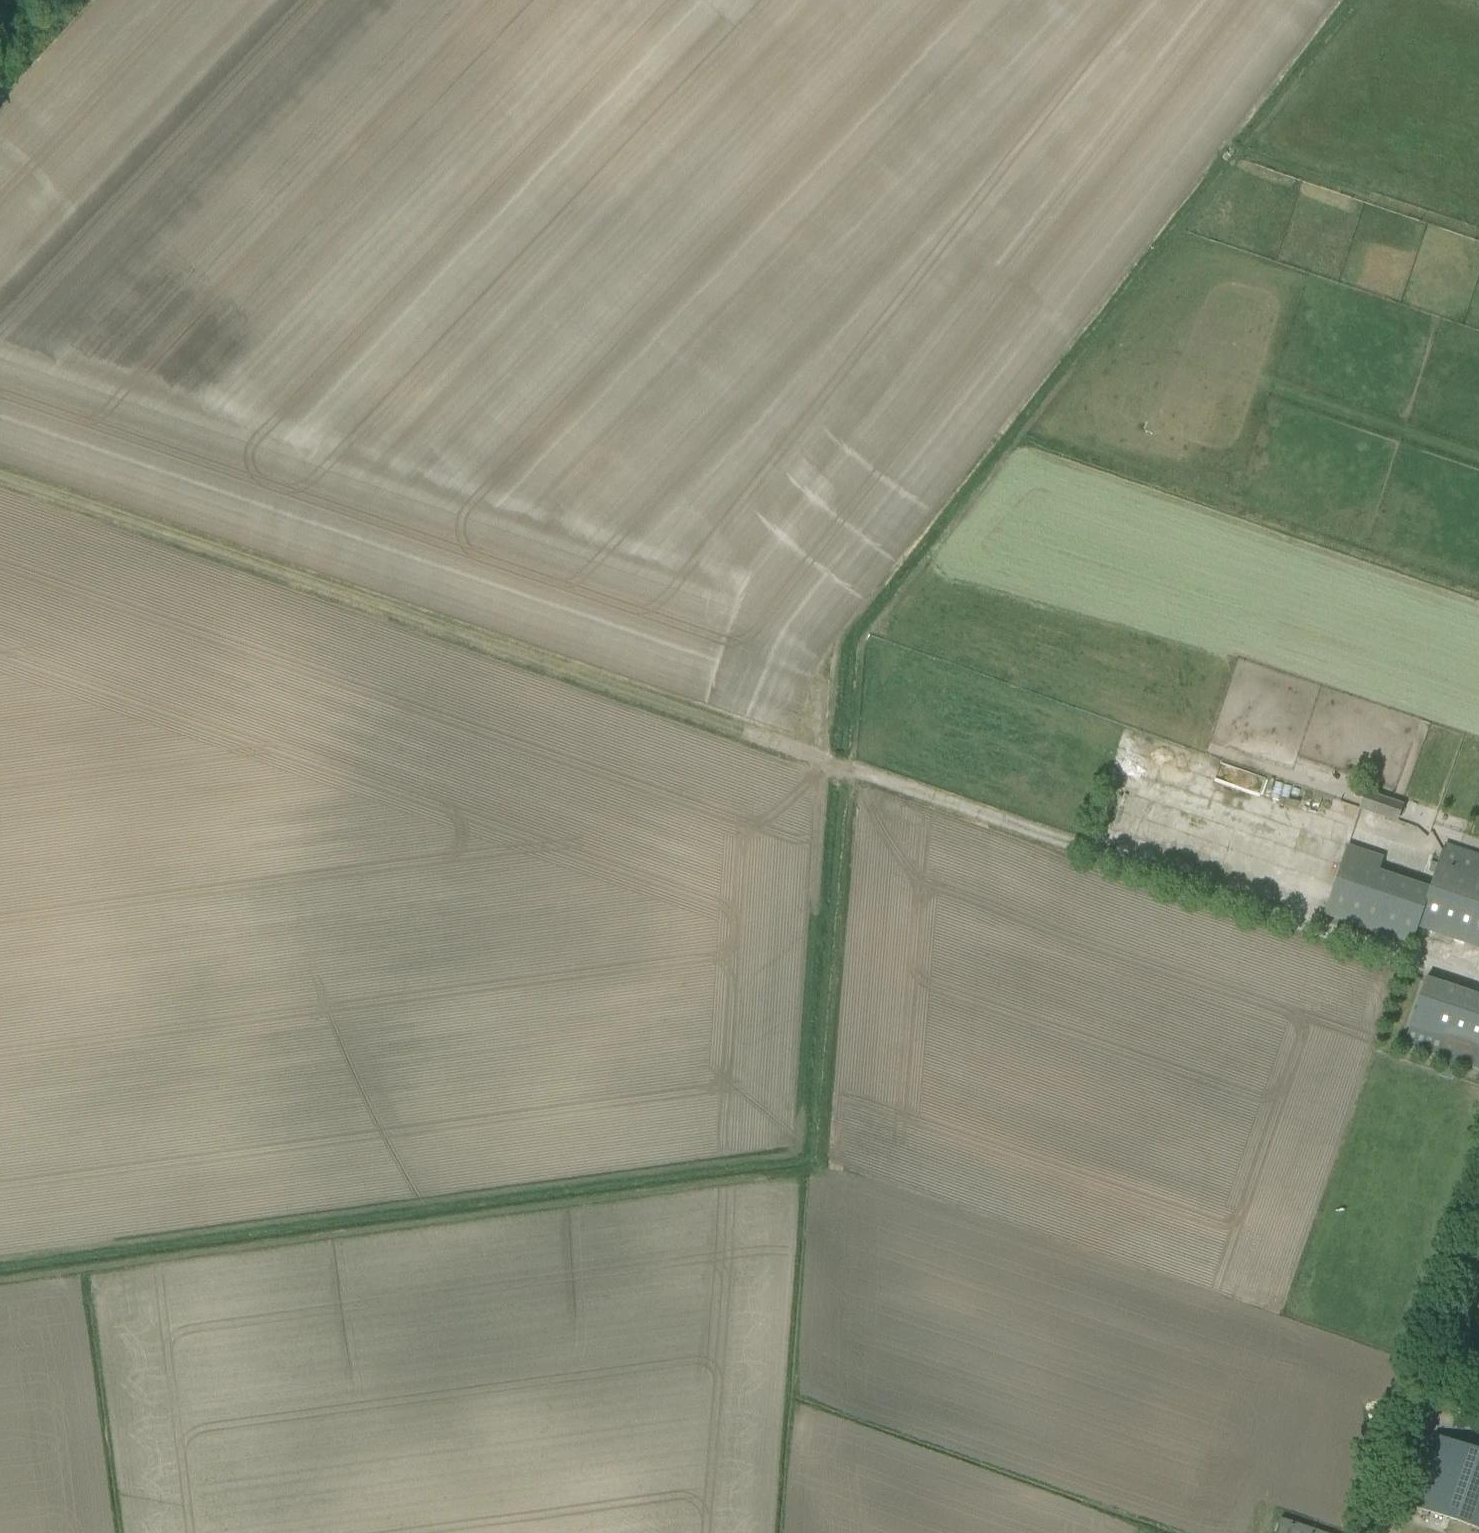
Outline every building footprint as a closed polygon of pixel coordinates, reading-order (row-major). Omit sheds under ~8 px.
[(1366,791),(1360,808),(1395,820),(1401,803),(1366,791)] [(1442,850),(1429,887),(1343,858),(1324,915),(1411,944),(1417,927),(1478,948),(1478,863),(1442,850)] [(1426,977),(1409,1027),(1445,1039),(1439,1055),(1478,1069),(1478,995),(1426,977)] [(1411,1508),(1450,1522),(1446,1532),(1478,1532),(1478,1451),(1435,1436),(1411,1508)] [(1281,1518),(1276,1532),(1326,1532),(1281,1518)]
